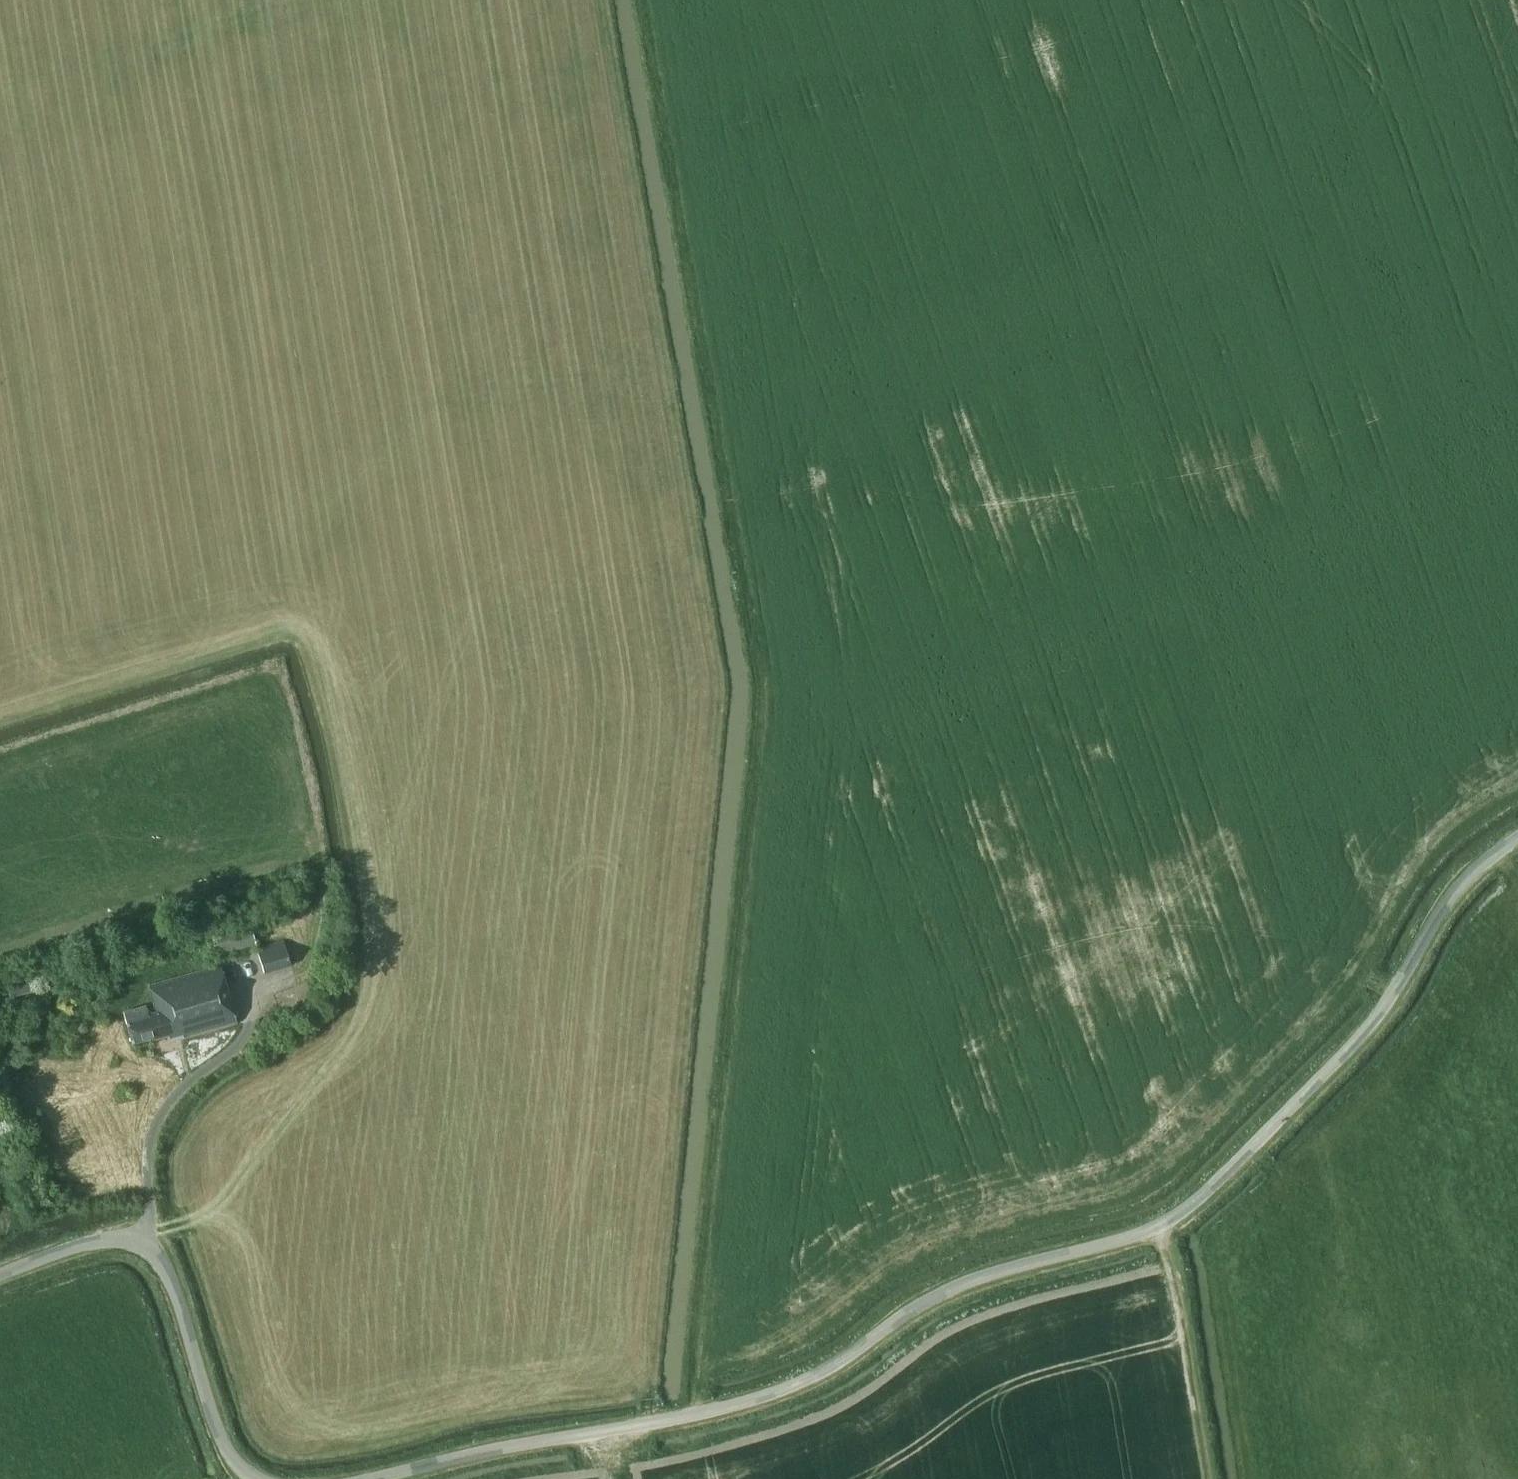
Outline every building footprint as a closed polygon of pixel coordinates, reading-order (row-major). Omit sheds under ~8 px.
[(210,933),(216,955),(255,943),(249,921),(210,933)] [(200,951),(209,949),(207,940),(197,942),(200,951)] [(290,966),(282,942),(256,951),(263,974),(290,966)] [(237,1024),(221,966),(149,987),(156,1013),(148,1015),(145,1007),(123,1013),(131,1044),(154,1038),(155,1039),(169,1035),(171,1042),(237,1024)] [(33,974),(11,980),(16,998),(38,992),(33,974)]
